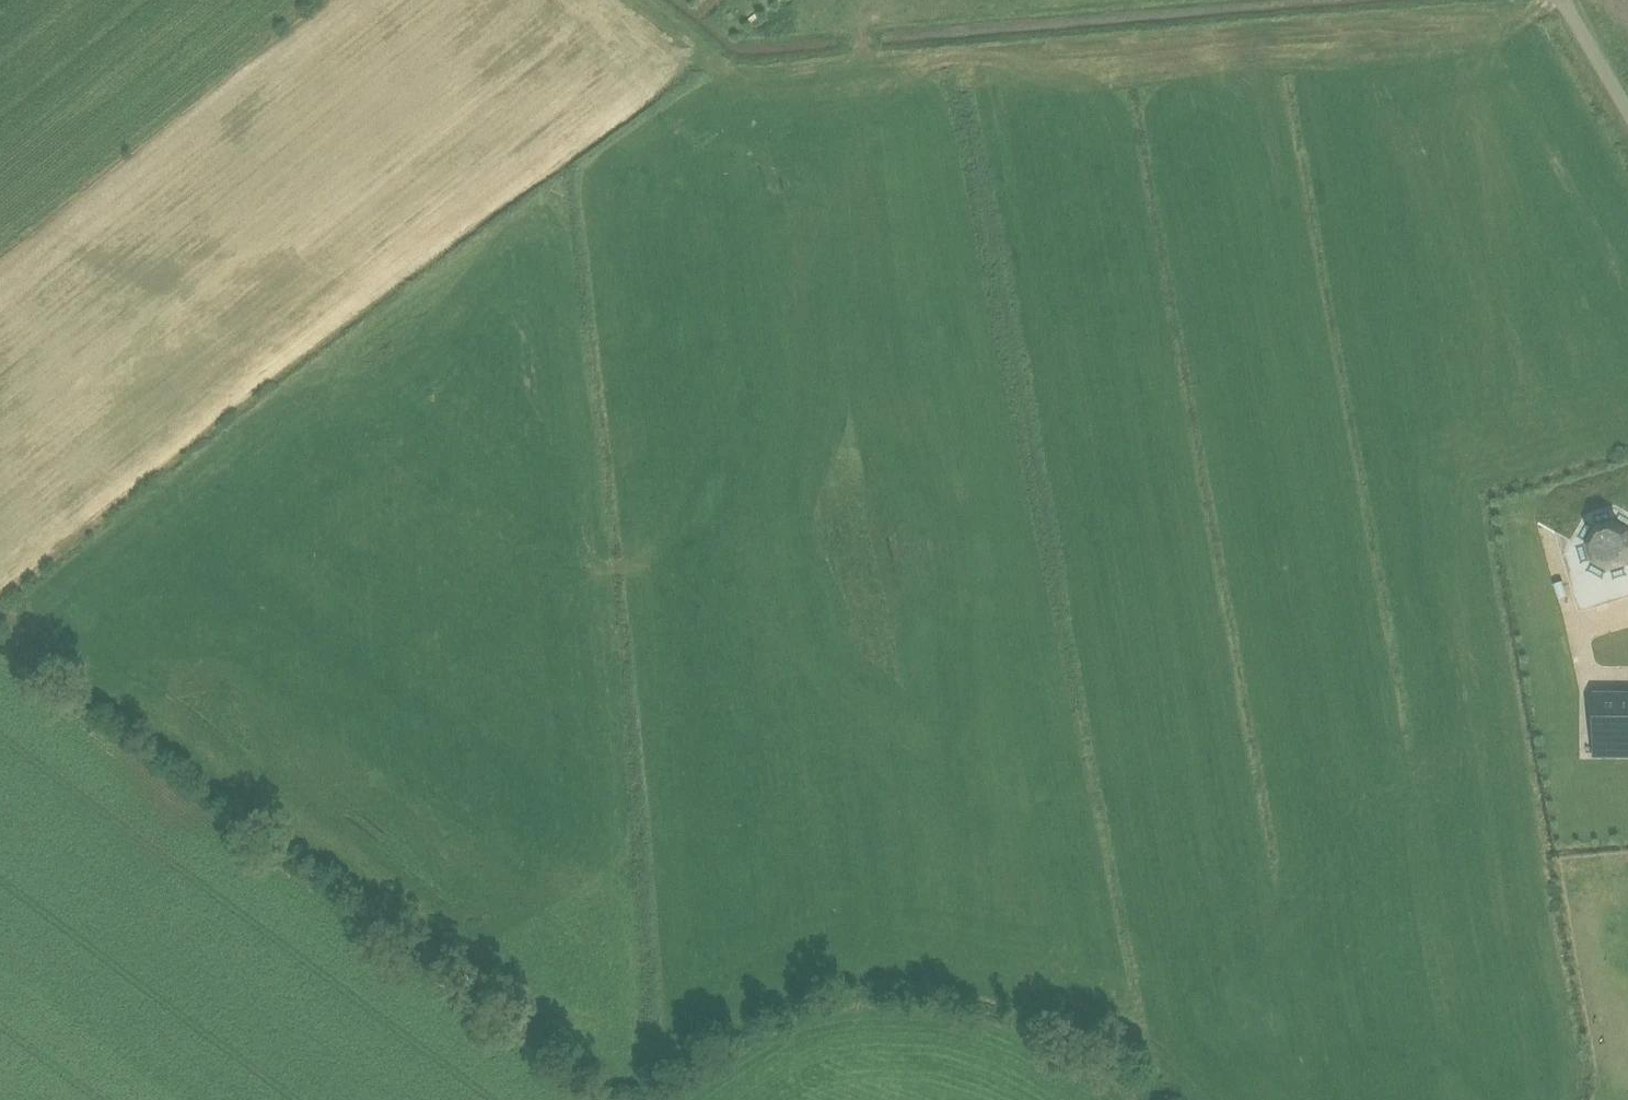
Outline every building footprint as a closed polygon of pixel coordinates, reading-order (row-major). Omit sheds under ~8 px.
[(1581,608),(1627,595),(1627,512),(1615,504),(1585,513),(1570,540),(1578,569),(1572,580),(1581,608)] [(1598,700),(1597,752),(1627,752),(1627,700),(1598,700)]
